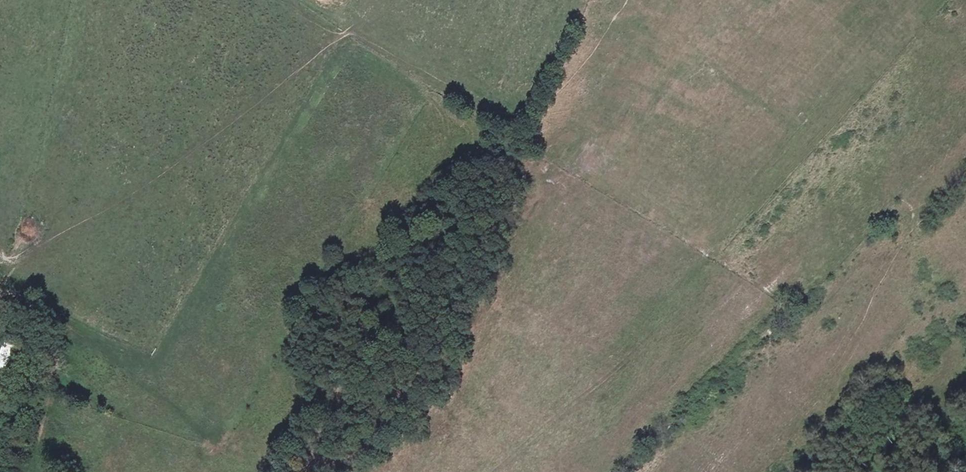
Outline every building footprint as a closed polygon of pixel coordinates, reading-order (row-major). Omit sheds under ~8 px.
[(8,369),(15,346),(2,342),(0,350),(0,367),(8,369)]
